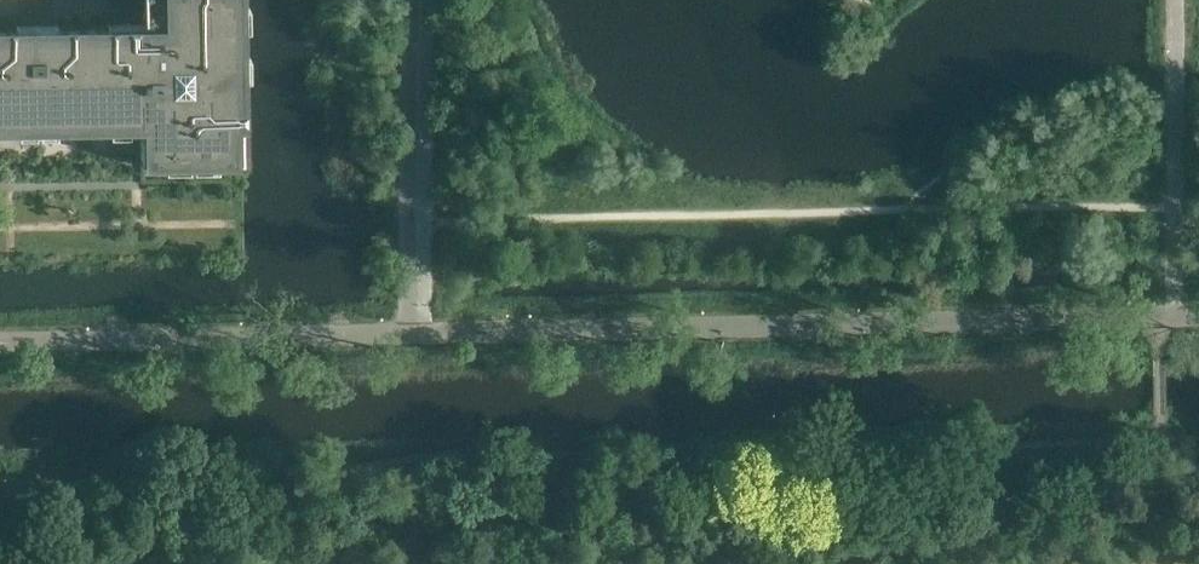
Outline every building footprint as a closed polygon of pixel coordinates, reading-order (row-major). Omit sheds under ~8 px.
[(166,165),(167,165),(167,164),(168,163),(168,162),(168,157),(214,156),(214,162),(215,163),(216,164),(217,164),(242,164),(243,163),(244,163),(244,162),(245,161),(242,0),(0,0),(0,168),(166,165)]
